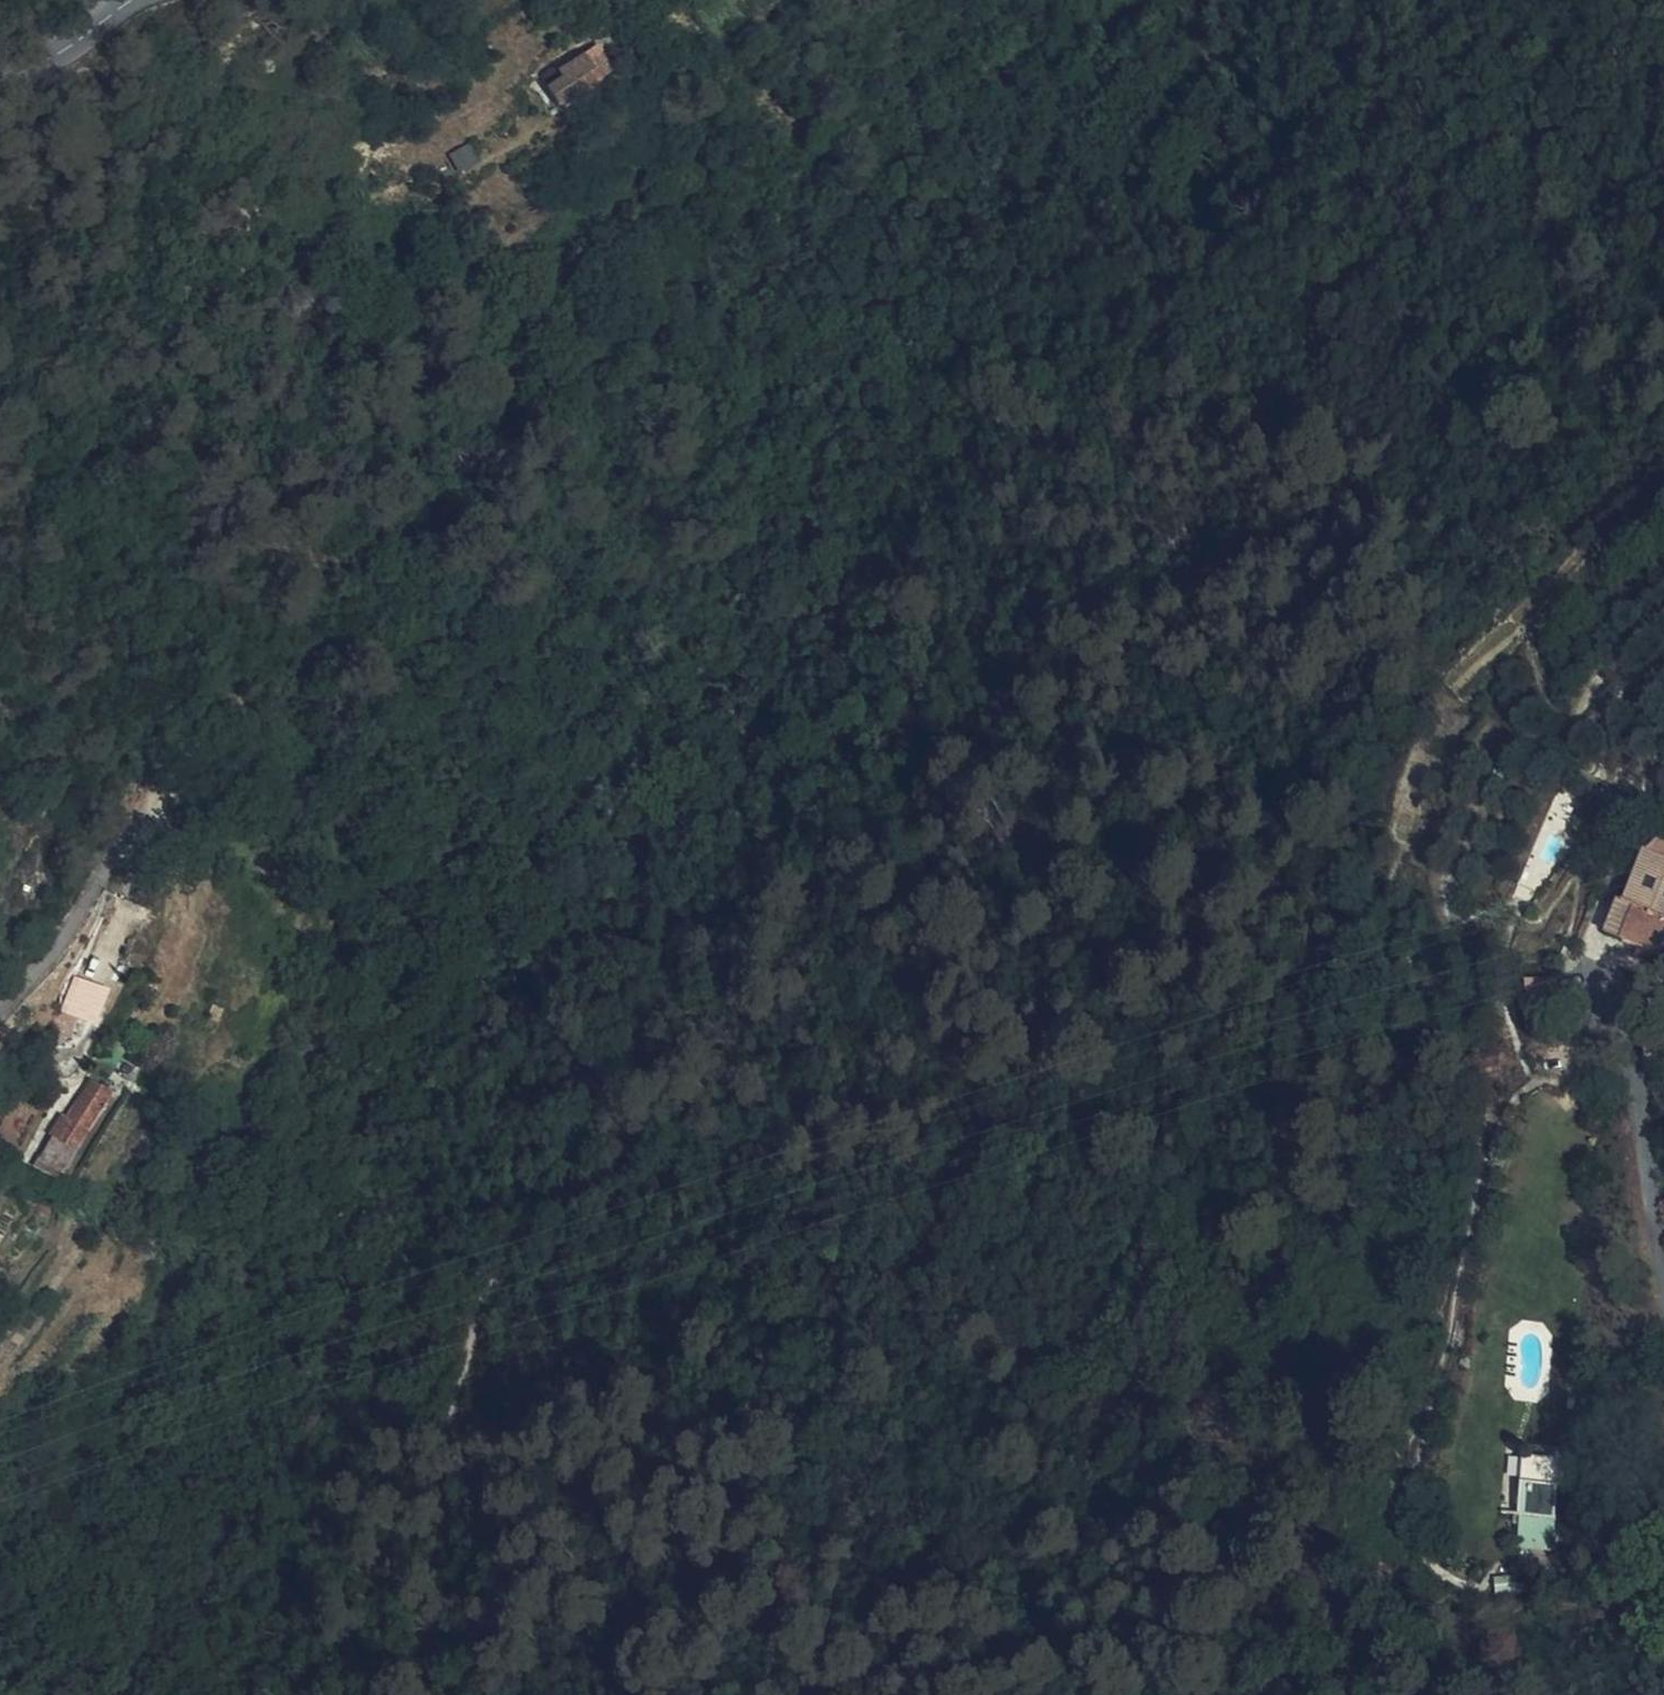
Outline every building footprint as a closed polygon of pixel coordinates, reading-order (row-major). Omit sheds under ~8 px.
[(560,14),(583,0),(551,0),(560,14)] [(561,113),(615,79),(595,47),(554,72),(559,80),(545,88),(561,113)] [(1663,946),(1663,869),(1637,862),(1628,877),(1625,877),(1614,929),(1609,928),(1601,962),(1657,975),(1663,946)] [(81,960),(68,954),(52,948),(38,985),(46,988),(67,996),(81,960)] [(86,1093),(104,1104),(110,1095),(92,1084),(86,1093)] [(59,1178),(104,1104),(86,1093),(67,1124),(63,1121),(37,1165),(59,1178)] [(1511,1506),(1547,1523),(1548,1492),(1511,1490),(1511,1506)] [(1539,1525),(1546,1529),(1547,1523),(1511,1506),(1511,1511),(1539,1525)] [(1545,1572),(1546,1529),(1539,1525),(1511,1511),(1509,1547),(1513,1546),(1512,1570),(1545,1572)]
